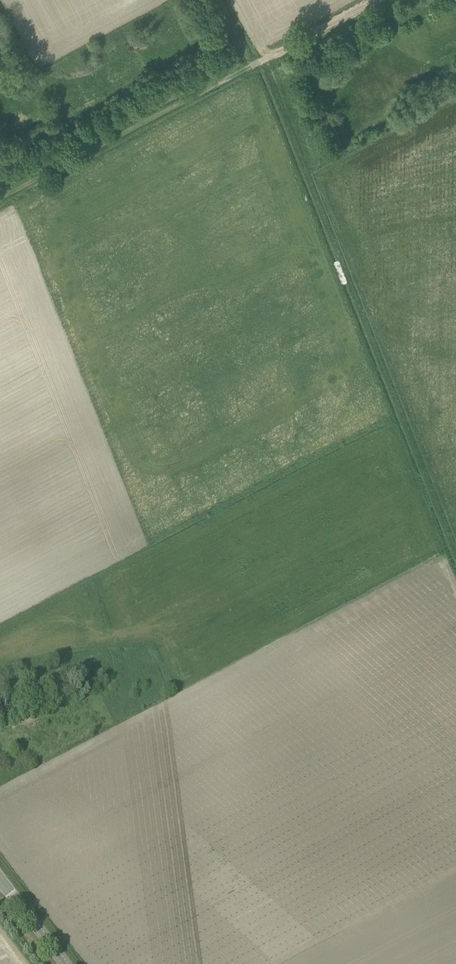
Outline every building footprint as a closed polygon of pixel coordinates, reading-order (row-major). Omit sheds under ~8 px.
[(47,695),(37,697),(38,703),(47,701),(46,699),(57,697),(56,691),(46,693),(47,695)]
